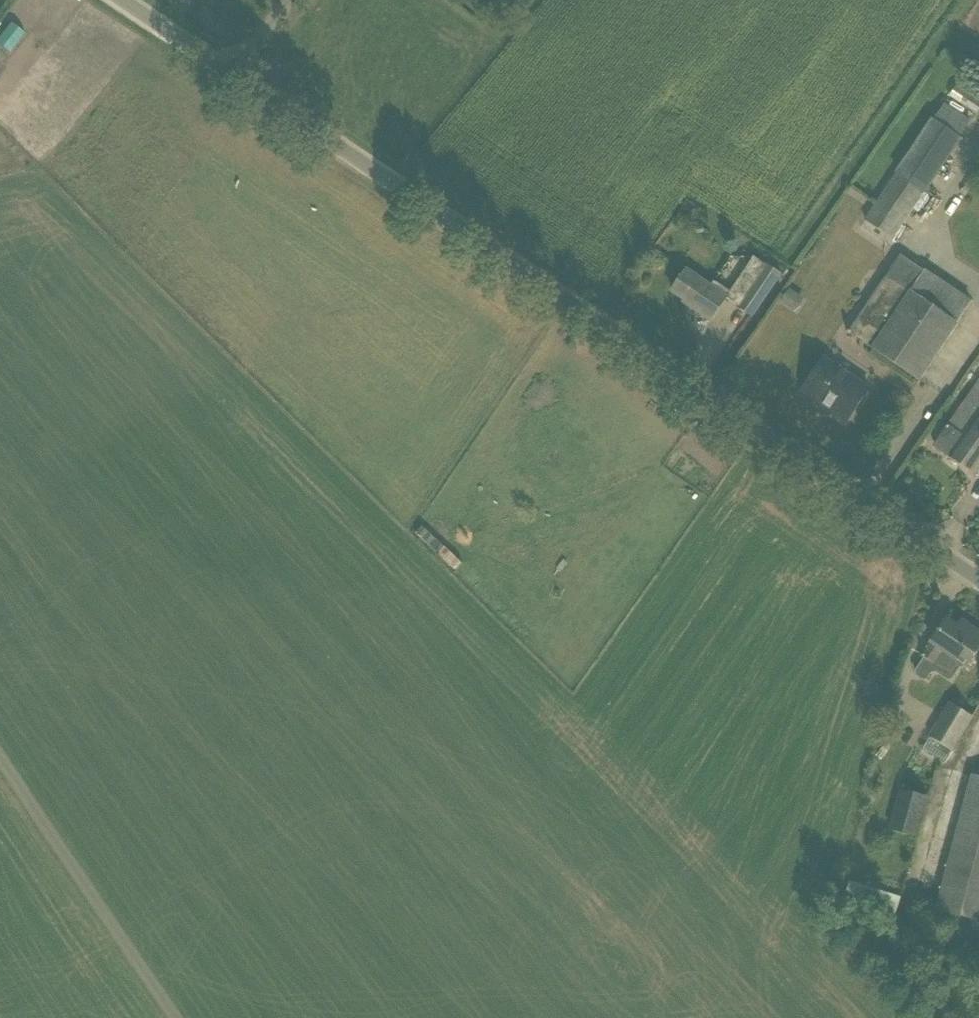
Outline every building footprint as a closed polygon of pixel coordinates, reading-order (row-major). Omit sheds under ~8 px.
[(948,96),(976,113),(978,107),(978,100),(954,85),(948,96)] [(926,194),(963,139),(960,138),(971,123),(945,105),(935,119),(934,119),(896,174),(897,175),(866,222),(892,240),(924,193),(926,194)] [(900,256),(847,333),(850,335),(850,334),(919,381),(970,305),(924,273),(924,272),(900,256)] [(767,266),(739,308),(752,317),(780,275),(767,266)] [(687,270),(672,292),(692,305),(691,308),(710,321),(727,297),(687,270)] [(796,311),(804,299),(791,289),(782,302),(796,311)] [(869,390),(825,359),(803,391),(832,410),(830,413),(846,424),(869,390)] [(957,417),(956,416),(955,417),(956,418),(949,428),(963,437),(948,457),(975,477),(978,470),(978,386),(957,417)] [(947,620),(931,643),(932,643),(923,657),(933,664),(934,663),(950,674),(957,663),(966,669),(978,650),(978,632),(962,621),(958,627),(947,620)] [(952,751),(973,717),(951,703),(930,738),(952,751)] [(972,775),(936,909),(978,921),(978,776),(972,775)] [(917,837),(924,810),(897,802),(889,830),(917,837)] [(894,915),(899,895),(848,881),(843,901),(894,915)]
